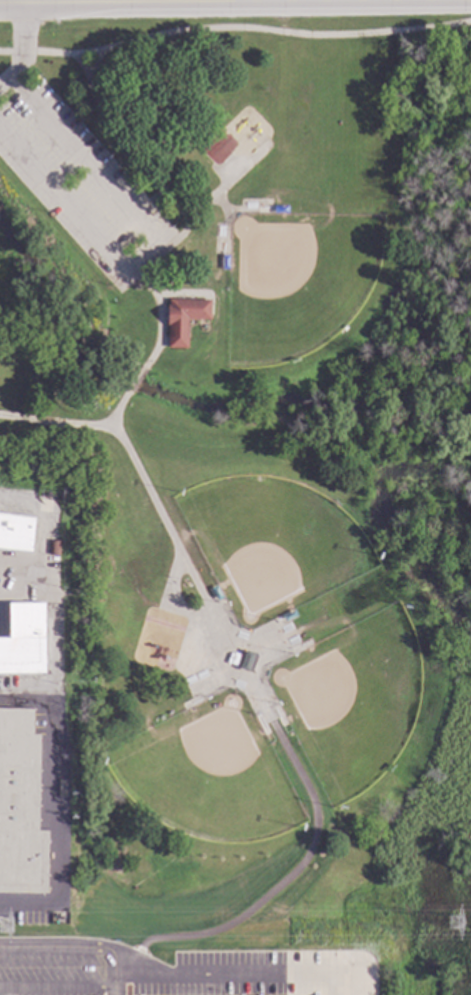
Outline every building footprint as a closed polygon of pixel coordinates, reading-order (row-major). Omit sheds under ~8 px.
[(209,320),(187,320),(187,348),(166,348),(166,299),(209,299),(209,320)] [(30,555),(0,552),(0,514),(34,517),(30,555)] [(57,557),(49,556),(49,542),(57,542),(57,557)] [(43,675),(0,675),(0,638),(7,638),(7,603),(42,603),(43,675)] [(253,653),(247,672),(238,669),(244,650),(253,653)] [(7,897),(0,897),(0,709),(31,710),(31,735),(38,735),(36,831),(47,831),(45,895),(7,894),(7,897)]
